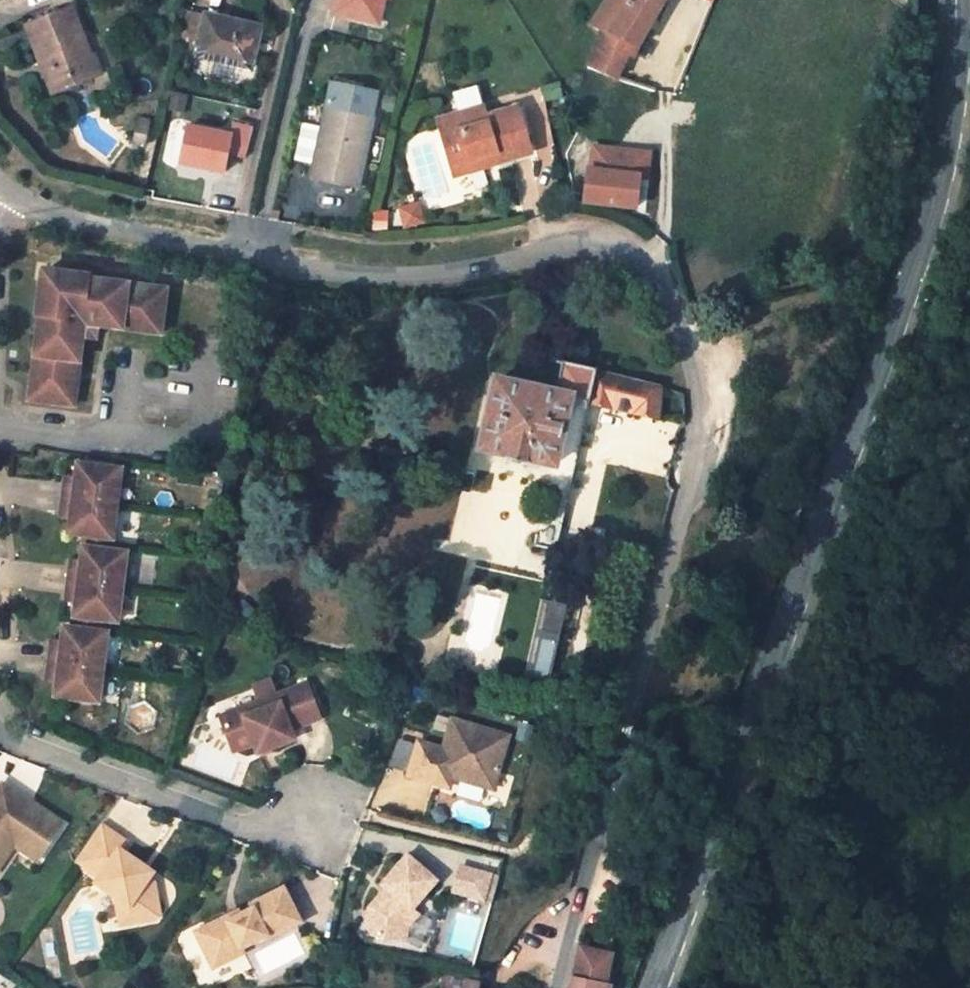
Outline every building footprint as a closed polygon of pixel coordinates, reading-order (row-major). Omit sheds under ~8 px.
[(333,12),(377,23),(382,0),(336,0),(333,12)] [(587,67),(616,80),(627,54),(632,55),(664,0),(607,0),(590,26),(602,31),(587,67)] [(84,57),(90,55),(71,8),(26,26),(39,59),(50,55),(54,66),(52,66),(53,68),(45,73),(52,93),(92,77),(84,57)] [(236,67),(250,70),(260,27),(205,15),(205,19),(185,15),(178,47),(197,51),(195,57),(209,61),(236,67)] [(84,57),(92,77),(101,73),(94,54),(90,55),(84,57)] [(39,59),(45,73),(53,68),(52,66),(54,66),(50,55),(39,59)] [(232,84),(236,67),(209,61),(205,78),(232,84)] [(452,95),(458,114),(437,120),(451,166),(495,153),(499,163),(531,153),(517,107),(485,116),(477,88),(452,95)] [(538,155),(556,150),(542,101),(525,106),(538,155)] [(326,108),(321,127),(314,164),(311,178),(357,188),(373,118),(326,108)] [(138,119),(133,142),(146,144),(151,122),(138,119)] [(227,134),(188,125),(179,162),(223,172),(227,154),(242,157),(249,127),(229,123),(227,134)] [(314,164),(321,127),(303,123),(295,155),(298,161),(314,164)] [(650,148),(591,145),(589,165),(583,165),(580,206),(638,211),(638,181),(648,182),(650,148)] [(495,153),(451,166),(455,176),(499,163),(495,153)] [(399,209),(404,227),(424,222),(418,203),(399,209)] [(52,273),(43,272),(42,281),(51,283),(52,273)] [(89,280),(89,278),(52,273),(51,283),(42,281),(37,318),(39,319),(28,401),(73,406),(78,372),(71,371),(78,317),(85,318),(161,328),(165,289),(89,280)] [(78,372),(84,324),(160,334),(161,328),(85,318),(78,317),(71,371),(78,372)] [(596,370),(562,362),(555,390),(494,377),(477,451),(503,457),(502,462),(522,467),(524,462),(551,468),(533,545),(555,550),(589,403),(596,370)] [(609,409),(618,376),(596,370),(589,403),(609,409)] [(658,420),(660,386),(618,376),(609,409),(658,420)] [(74,485),(62,483),(60,497),(116,504),(120,470),(77,465),(75,477),(74,485)] [(75,477),(64,476),(62,483),(74,485),(75,477)] [(60,497),(59,512),(71,513),(70,520),(68,534),(84,536),(83,541),(110,545),(116,504),(60,497)] [(71,513),(59,512),(58,519),(70,520),(71,513)] [(126,553),(110,551),(110,545),(83,541),(80,561),(80,568),(68,566),(66,580),(121,587),(126,553)] [(80,561),(68,559),(68,566),(80,568),(80,561)] [(121,587),(66,580),(64,595),(76,597),(75,604),(73,622),(100,626),(101,619),(117,621),(121,587)] [(76,597),(64,595),(63,602),(75,604),(76,597)] [(545,599),(526,672),(551,678),(570,606),(545,599)] [(106,633),(100,632),(100,626),(73,622),(71,629),(63,628),(61,641),(60,648),(48,647),(47,660),(102,667),(106,633)] [(61,641),(50,639),(48,647),(60,648),(61,641)] [(102,667),(47,660),(45,675),(57,677),(56,684),(54,697),(97,702),(102,667)] [(57,677),(45,675),(44,682),(56,684),(57,677)] [(308,682),(277,694),(280,702),(247,715),(243,707),(221,716),(235,750),(255,742),(259,752),(296,738),(292,728),(321,716),(308,682)] [(277,694),(243,707),(247,715),(280,702),(277,694)] [(508,736),(452,719),(444,743),(448,744),(446,750),(443,749),(418,741),(407,775),(433,782),(436,772),(451,776),(492,789),(508,736)] [(451,776),(436,772),(433,782),(448,787),(451,776)] [(1,784),(0,786),(0,865),(14,844),(38,859),(61,824),(1,784)] [(125,842),(100,824),(75,861),(100,878),(96,882),(116,896),(129,904),(131,922),(155,919),(158,914),(153,882),(148,878),(133,869),(138,863),(119,850),(125,842)] [(14,844),(0,865),(0,895),(10,901),(38,859),(14,844)] [(495,859),(478,855),(474,871),(491,875),(495,859)] [(436,881),(407,856),(383,884),(387,888),(389,890),(381,899),(379,897),(370,909),(367,925),(373,934),(399,939),(400,924),(407,925),(417,915),(411,909),(436,881)] [(152,872),(138,863),(133,869),(148,878),(152,872)] [(300,921),(282,888),(250,904),(252,908),(239,915),(227,921),(225,917),(195,932),(208,956),(219,950),(224,962),(243,952),(241,948),(266,935),(267,937),(300,921)] [(389,890),(387,888),(379,897),(381,899),(389,890)] [(131,922),(129,904),(116,896),(120,923),(131,922)] [(239,915),(237,911),(225,917),(227,921),(239,915)] [(405,940),(407,925),(400,924),(399,939),(405,940)] [(606,985),(612,955),(581,949),(573,979),(606,985)] [(224,962),(219,950),(208,956),(214,967),(224,962)] [(610,985),(606,985),(573,979),(571,987),(609,987),(610,985)]
